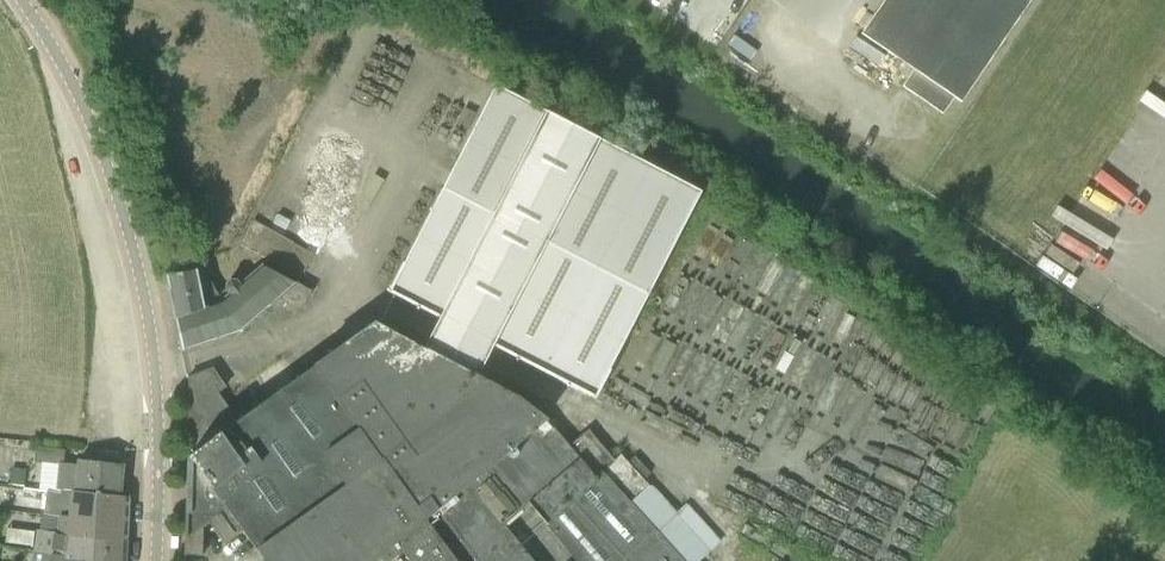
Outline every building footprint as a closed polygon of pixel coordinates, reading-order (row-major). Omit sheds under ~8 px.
[(1023,12),(1004,0),(884,0),(861,34),(914,70),(902,86),(943,114),(955,97),(962,102),(1023,12)] [(1031,0),(1004,0),(1023,12),(1031,0)] [(604,399),(709,196),(495,85),(390,289),(449,319),(434,349),(489,377),(504,348),(604,399)] [(311,290),(261,265),(248,278),(243,273),(235,279),(229,279),(225,284),(225,290),(228,294),(222,299),(211,281),(201,268),(167,275),(176,317),(175,317),(183,350),(243,327),(278,297),(301,308),(311,290)] [(501,522),(518,509),(520,511),(528,503),(575,560),(701,560),(700,560),(721,541),(661,475),(650,485),(621,453),(614,460),(589,428),(569,445),(547,419),(518,397),(374,321),(312,365),(237,420),(218,393),(226,387),(213,370),(186,378),(188,382),(188,455),(186,539),(187,541),(210,522),(224,544),(243,532),(264,560),(533,560),(501,522)] [(58,464),(63,465),(65,450),(36,448),(35,462),(58,464)] [(78,466),(63,465),(58,464),(56,490),(121,496),(123,466),(78,462),(78,466)] [(27,488),(29,470),(13,467),(10,486),(27,488)] [(56,492),(47,491),(44,515),(58,516),(58,520),(127,528),(129,497),(121,496),(56,490),(56,492)] [(34,552),(96,560),(97,560),(126,560),(127,528),(58,520),(57,531),(37,529),(34,552)] [(96,560),(34,552),(32,560),(96,560)]
